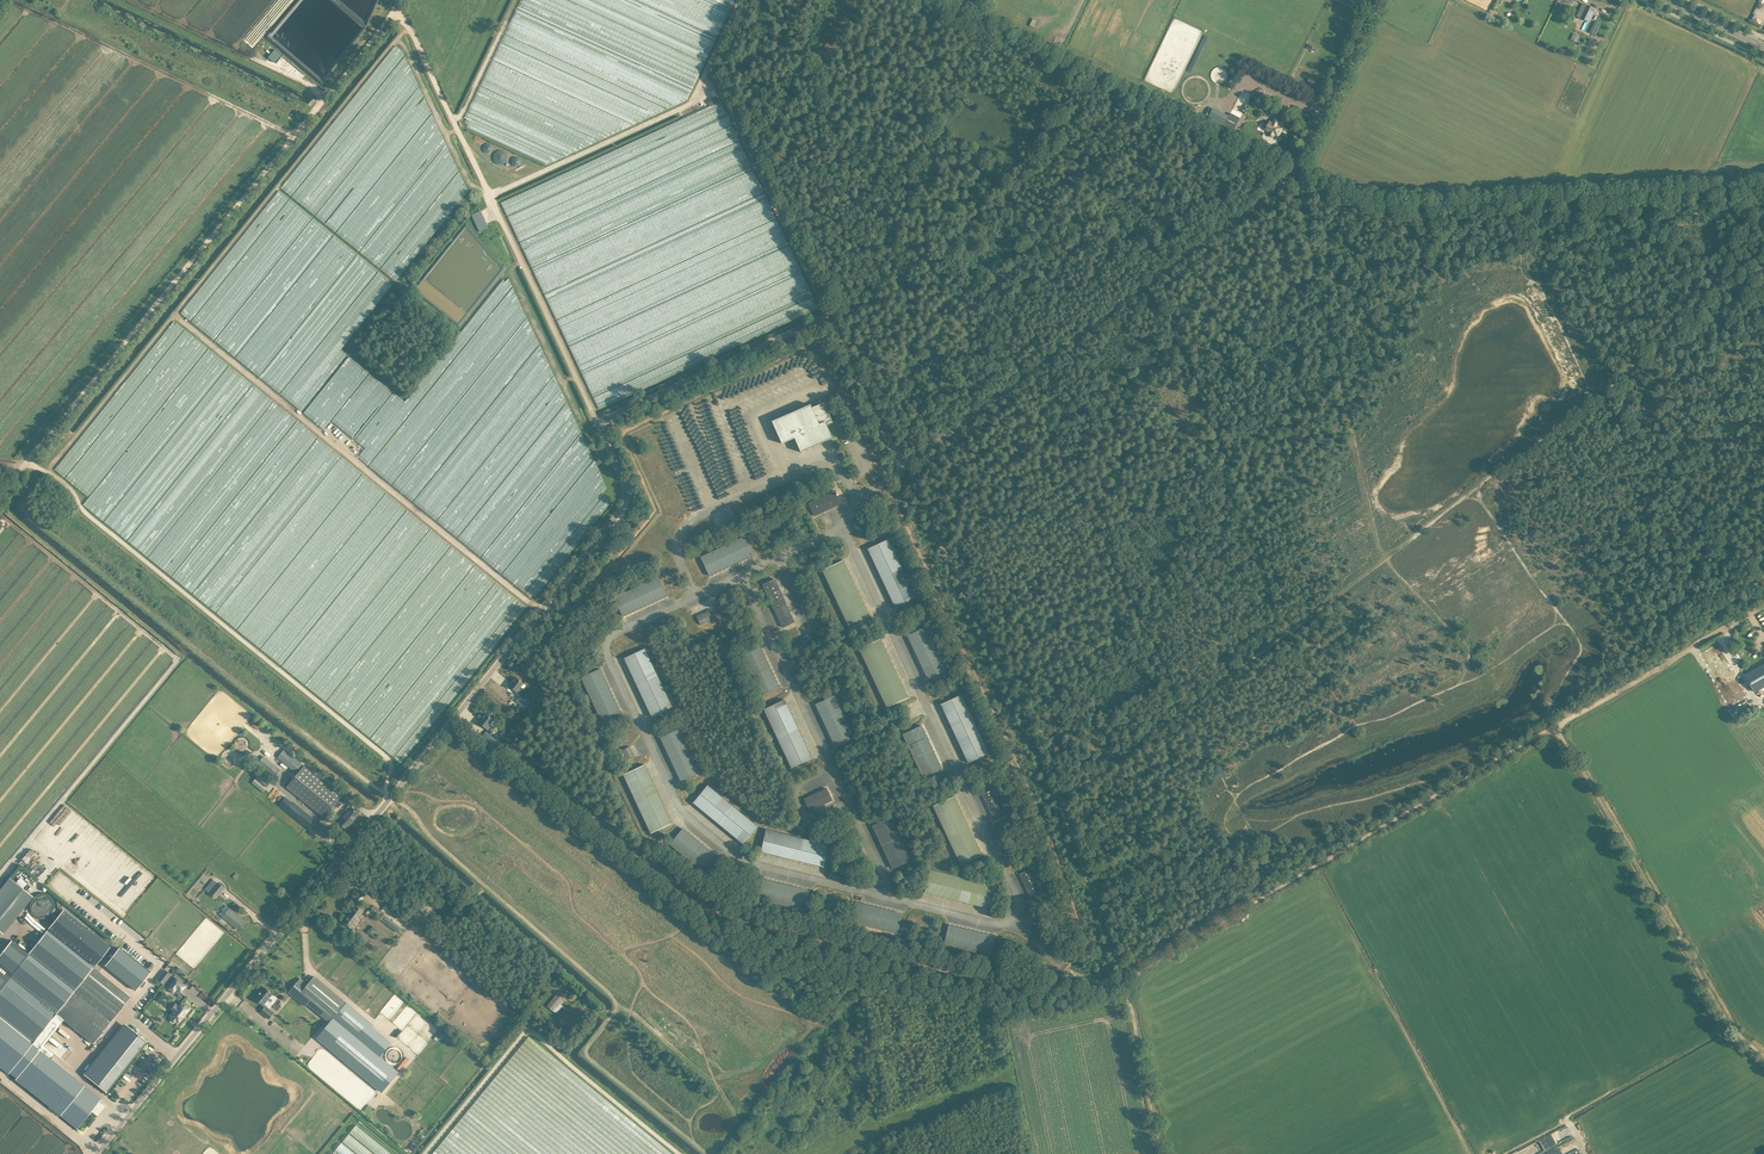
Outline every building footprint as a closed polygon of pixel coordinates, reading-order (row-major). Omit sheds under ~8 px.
[(1594,8),(1587,5),(1581,18),(1589,23),(1595,11),(1593,11),(1594,8)] [(1574,33),(1571,39),(1577,42),(1579,36),(1574,33)] [(275,50),(268,57),(275,63),(281,56),(275,50)] [(1231,113),(1224,125),(1234,130),(1241,118),(1231,113)] [(1266,129),(1270,132),(1269,132),(1269,133),(1269,134),(1269,135),(1270,136),(1271,137),(1272,137),(1273,137),(1274,136),(1275,135),(1275,134),(1278,136),(1279,134),(1280,135),(1282,131),(1281,131),(1282,129),(1281,129),(1280,128),(1280,127),(1281,127),(1281,126),(1279,126),(1281,121),(1275,118),(1273,122),(1270,121),(1266,129)] [(520,158),(513,157),(512,164),(519,165),(520,158)] [(480,210),(472,215),(479,232),(488,228),(487,224),(480,210)] [(810,404),(805,406),(772,421),(782,443),(794,438),(801,452),(833,438),(827,425),(833,422),(824,402),(812,407),(810,404)] [(831,493),(809,503),(815,516),(841,503),(837,495),(838,495),(837,493),(836,494),(835,491),(834,490),(830,492),(831,493)] [(753,555),(744,537),(701,557),(709,575),(753,555)] [(895,607),(916,598),(889,539),(867,549),(895,607)] [(822,570),(825,575),(850,629),(871,619),(843,560),(822,570)] [(764,583),(763,584),(765,589),(772,603),(775,609),(775,610),(783,627),(794,622),(786,604),(777,583),(775,578),(772,579),(772,578),(763,581),(764,583)] [(712,609),(697,616),(699,620),(699,621),(699,620),(701,625),(716,618),(714,614),(714,613),(713,613),(712,609)] [(926,626),(908,635),(928,678),(946,670),(926,626)] [(880,638),(859,648),(887,707),(908,697),(880,638)] [(759,643),(741,652),(761,695),(779,687),(759,643)] [(1704,652),(1734,704),(1746,697),(1715,646),(1704,652)] [(645,648),(624,658),(651,717),(673,707),(645,648)] [(1744,674),(1755,692),(1763,687),(1763,663),(1744,674)] [(600,668),(582,677),(602,720),(620,712),(600,668)] [(509,685),(509,686),(511,688),(518,693),(522,689),(520,687),(524,683),(516,677),(511,683),(509,685)] [(533,686),(539,692),(542,689),(535,684),(533,686)] [(989,752),(962,694),(940,704),(968,762),(989,752)] [(834,695),(816,704),(836,747),(854,739),(834,695)] [(520,696),(515,701),(525,708),(530,702),(525,698),(524,699),(520,696)] [(785,699),(763,709),(791,768),(812,758),(785,699)] [(479,722),(481,724),(488,730),(492,725),(490,724),(494,719),(495,717),(490,713),(489,716),(486,713),(481,719),(479,722)] [(921,725),(903,734),(911,750),(924,777),(942,768),(921,725)] [(504,728),(499,733),(504,737),(508,731),(504,728)] [(679,728),(661,737),(681,780),(699,772),(679,728)] [(498,741),(486,731),(480,738),(493,749),(494,747),(500,751),(503,747),(497,742),(498,741)] [(512,744),(507,740),(503,744),(508,748),(512,744)] [(626,748),(621,750),(626,760),(630,758),(634,756),(630,746),(626,748),(625,748),(626,748)] [(345,799),(284,749),(277,757),(298,774),(294,778),(290,775),(283,783),(327,820),(335,811),(331,808),(335,805),(338,807),(345,799)] [(258,763),(274,777),(281,769),(264,755),(258,763)] [(672,823),(644,764),(623,774),(650,833),(672,823)] [(758,826),(708,784),(693,803),(743,844),(758,826)] [(852,784),(847,786),(851,795),(856,792),(852,784)] [(809,797),(804,799),(806,802),(807,804),(807,805),(808,806),(810,810),(814,808),(832,800),(827,788),(824,789),(823,790),(809,797)] [(992,790),(983,794),(995,819),(1004,815),(992,790)] [(954,796),(933,805),(961,864),(982,855),(954,796)] [(318,822),(293,801),(286,810),(311,831),(316,834),(323,826),(318,822)] [(347,828),(351,823),(359,813),(349,805),(346,809),(348,811),(339,822),(341,824),(340,825),(343,828),(344,827),(347,828)] [(891,816),(873,825),(893,868),(911,860),(891,816)] [(683,828),(670,843),(707,874),(720,858),(683,828)] [(766,829),(761,852),(823,867),(829,844),(766,829)] [(845,872),(833,869),(832,875),(844,877),(845,872)] [(1029,869),(1020,873),(1032,899),(1041,894),(1029,869)] [(217,899),(225,888),(218,882),(218,883),(213,879),(205,889),(209,892),(209,893),(217,899)] [(49,919),(50,895),(32,894),(31,914),(42,914),(41,919),(49,919)] [(382,909),(399,920),(401,916),(395,912),(397,909),(386,902),(382,909)] [(363,911),(361,909),(356,905),(343,922),(351,928),(363,911)] [(381,911),(382,910),(374,905),(369,911),(382,920),(386,916),(384,914),(384,913),(381,911)] [(245,920),(240,916),(229,908),(223,917),(238,929),(245,920)] [(63,909),(49,928),(95,965),(106,951),(85,934),(89,929),(63,909)] [(995,936),(954,926),(949,925),(944,944),(990,956),(995,936)] [(8,1073),(10,1072),(16,1077),(15,1079),(77,1128),(91,1110),(75,1097),(83,1087),(72,1078),(74,1076),(51,1058),(55,1054),(44,1045),(52,1035),(63,1020),(93,1044),(131,997),(94,967),(47,930),(28,953),(11,940),(0,954),(0,1067),(8,1073)] [(119,947),(105,965),(136,990),(150,972),(119,947)] [(165,970),(157,979),(163,984),(171,974),(165,970)] [(361,1041),(374,1025),(347,1002),(315,975),(308,984),(301,977),(289,992),(305,1006),(308,1004),(330,1022),(317,1038),(382,1092),(399,1073),(361,1041)] [(176,978),(167,988),(173,993),(176,989),(180,992),(186,986),(176,978)] [(551,995),(557,987),(550,981),(544,989),(551,995)] [(264,1004),(267,1000),(273,994),(264,987),(256,998),(264,1004)] [(557,993),(547,1006),(556,1013),(563,1005),(562,1004),(565,1000),(563,998),(563,999),(557,993)] [(174,1011),(170,1015),(172,1017),(171,1018),(171,1020),(171,1021),(173,1022),(174,1022),(175,1021),(176,1020),(178,1022),(189,1009),(181,1002),(178,1005),(175,1004),(171,1009),(174,1011)] [(269,1019),(273,1014),(274,1013),(266,1006),(261,1012),(269,1019)] [(448,1022),(438,1013),(435,1017),(445,1026),(448,1022)] [(88,1077),(106,1092),(147,1041),(129,1027),(88,1077)] [(439,1030),(435,1036),(441,1040),(445,1034),(439,1030)] [(354,1124),(331,1153),(393,1153),(354,1124)] [(1563,1128),(1540,1138),(1541,1141),(1545,1139),(1549,1148),(1568,1140),(1563,1128)] [(316,1149),(319,1145),(315,1140),(311,1144),(316,1149)]
